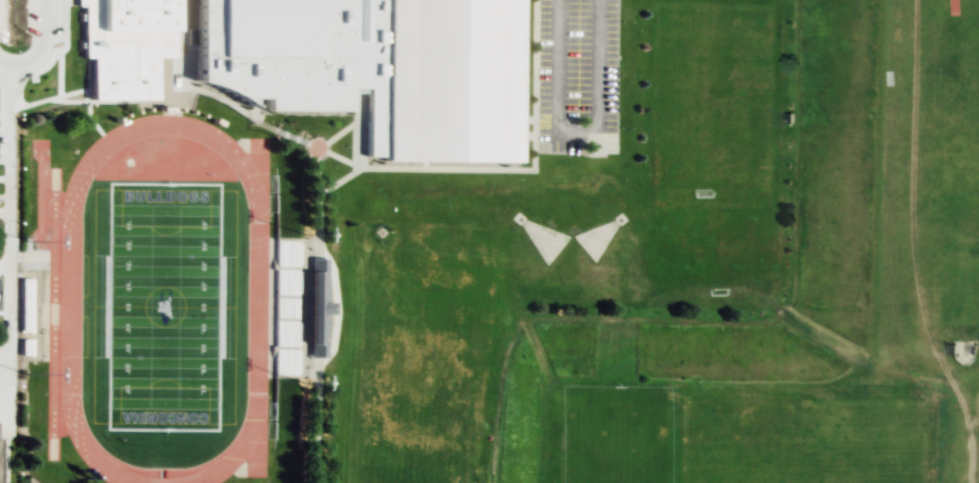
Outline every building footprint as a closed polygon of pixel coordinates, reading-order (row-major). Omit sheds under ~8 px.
[(76,5),(83,5),(83,58),(92,58),(92,101),(156,100),(156,56),(173,56),(173,0),(76,0),(76,5)] [(196,81),(197,0),(520,0),(518,160),(365,158),(366,88),(351,88),(351,109),(264,108),(264,99),(252,99),(249,105),(196,81)] [(957,0),(947,0),(947,15),(957,15),(957,0)] [(322,300),(322,258),(313,258),(302,258),(300,358),(321,359),(321,315),(326,315),(326,300),(322,300)] [(31,332),(31,279),(20,279),(20,332),(31,332)]
